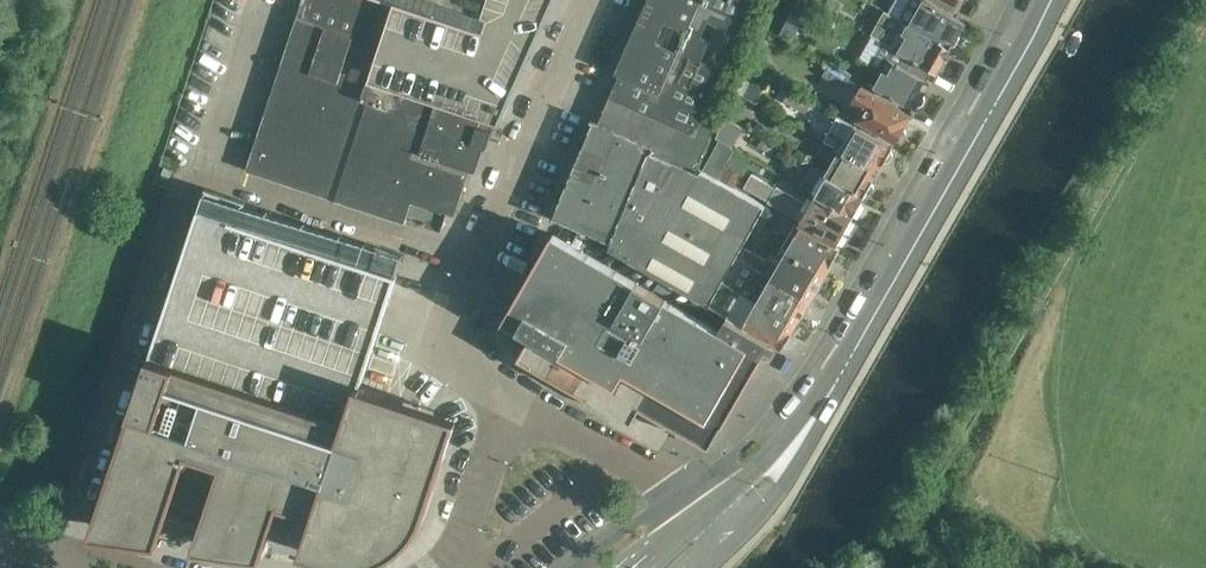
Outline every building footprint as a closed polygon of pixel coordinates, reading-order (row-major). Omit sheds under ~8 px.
[(247,169),(406,221),(408,213),(426,219),(425,224),(443,229),(449,212),(456,214),(471,168),(476,170),(485,145),(487,146),(493,128),(480,124),(483,117),(369,80),(395,2),(387,0),(302,0),(302,3),(298,13),(247,169)] [(395,2),(369,80),(483,117),(500,122),(554,0),(387,0),(395,2)] [(611,96),(600,121),(654,145),(652,151),(696,170),(716,123),(703,117),(756,0),(648,0),(616,71),(620,73),(610,96),(611,96)] [(808,0),(780,0),(766,25),(790,39),(811,2),(808,0)] [(910,23),(951,46),(952,45),(956,44),(960,37),(959,34),(966,21),(928,0),(898,0),(892,12),(910,23)] [(953,9),(958,0),(937,0),(953,9)] [(888,29),(882,40),(883,41),(895,48),(933,70),(937,72),(938,69),(942,68),(945,62),(944,58),(951,46),(910,23),(892,12),(886,10),(878,23),(888,29)] [(877,51),(876,52),(870,63),(879,68),(871,82),(875,85),(916,109),(918,105),(923,104),(926,99),(924,93),(931,81),(928,80),(933,70),(883,41),(878,51),(877,51)] [(841,86),(847,76),(829,65),(823,76),(841,86)] [(755,101),(770,75),(757,68),(742,94),(755,101)] [(852,102),(854,103),(847,114),(856,119),(896,142),(898,138),(902,139),(906,137),(908,134),(907,130),(905,127),(913,113),(862,85),(852,102)] [(789,88),(782,99),(803,112),(810,99),(789,88)] [(839,115),(825,140),(826,141),(825,142),(879,172),(886,160),(891,159),(894,154),(892,149),(894,146),(839,115)] [(555,216),(584,228),(613,241),(610,247),(710,304),(724,280),(738,255),(743,245),(766,205),(733,186),(718,178),(702,169),(701,172),(696,170),(652,151),(654,145),(600,121),(592,118),(592,120),(594,121),(553,218),(554,219),(555,216)] [(734,144),(745,125),(733,118),(721,137),(734,144)] [(757,120),(752,130),(765,137),(770,128),(757,120)] [(717,141),(704,168),(717,176),(731,148),(717,141)] [(825,142),(819,151),(819,152),(833,160),(826,173),(825,173),(827,175),(865,196),(867,193),(871,193),(875,186),(873,182),(879,172),(825,142)] [(727,163),(718,178),(733,186),(742,171),(727,163)] [(822,184),(815,195),(853,217),(855,213),(860,213),(864,206),(862,202),(865,196),(827,175),(825,173),(826,173),(812,164),(806,175),(822,184)] [(172,170),(164,166),(161,175),(169,178),(172,170)] [(771,197),(768,201),(795,216),(801,220),(799,223),(837,244),(846,229),(850,229),(855,222),(853,218),(853,217),(815,195),(810,205),(803,201),(804,200),(777,185),(777,186),(751,173),(745,183),(771,197)] [(148,496),(182,508),(185,514),(203,519),(194,547),(220,551),(237,554),(245,529),(270,537),(281,503),(295,508),(283,542),(302,548),(331,557),(367,559),(401,542),(423,511),(431,488),(450,439),(461,407),(364,376),(403,257),(245,205),(246,201),(205,188),(112,468),(91,526),(135,532),(148,496)] [(766,206),(752,231),(752,230),(753,231),(754,231),(758,235),(766,220),(773,218),(776,212),(766,206)] [(796,222),(794,227),(781,248),(826,273),(841,247),(837,244),(799,223),(796,222)] [(720,328),(625,273),(555,233),(505,319),(534,334),(522,355),(633,419),(641,404),(711,444),(771,340),(743,324),(728,316),(720,328)] [(743,245),(738,255),(812,297),(826,273),(781,248),(773,262),(743,245)] [(738,255),(724,280),(798,321),(812,297),(738,255)] [(724,280),(710,304),(743,324),(771,340),(783,347),(798,321),(724,280)]
